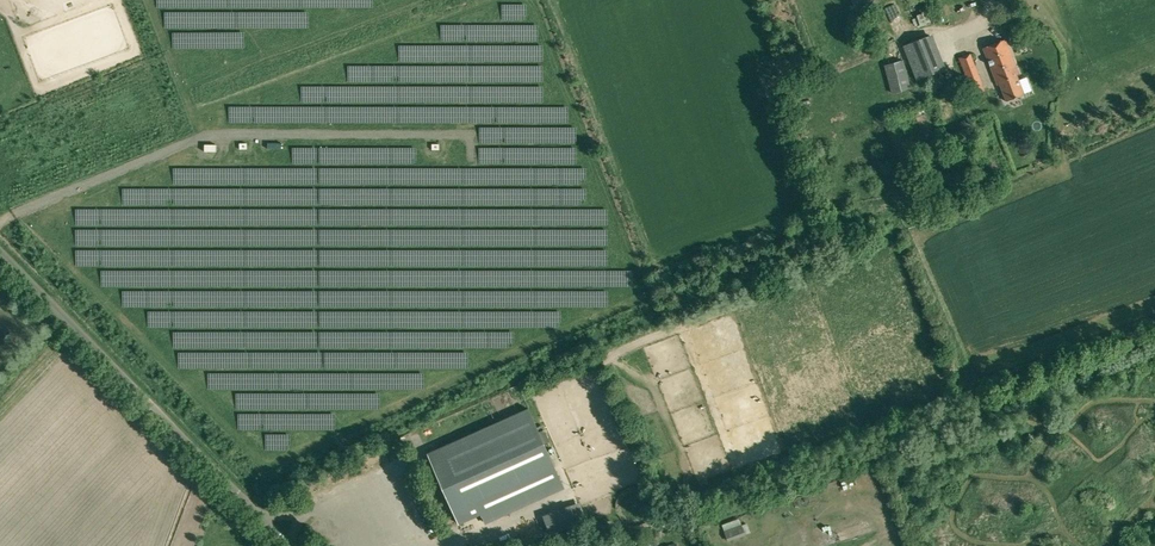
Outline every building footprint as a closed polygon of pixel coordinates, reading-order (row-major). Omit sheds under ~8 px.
[(932,21),(928,10),(922,12),(923,13),(917,15),(921,26),(926,24),(926,23),(932,21)] [(916,78),(944,68),(931,34),(904,44),(916,78)] [(997,86),(1000,85),(1006,102),(1025,95),(1017,75),(1019,75),(1006,40),(983,48),(997,86)] [(970,53),(958,58),(973,96),(985,91),(970,53)] [(892,93),(910,88),(903,61),(885,66),(892,93)] [(537,427),(528,409),(427,454),(458,524),(480,514),(481,518),(483,518),(485,522),(563,487),(544,444),(550,441),(542,425),(537,427)] [(578,522),(571,505),(571,504),(542,515),(550,535),(579,524),(578,522)] [(741,525),(724,531),(728,541),(745,535),(741,525)]
